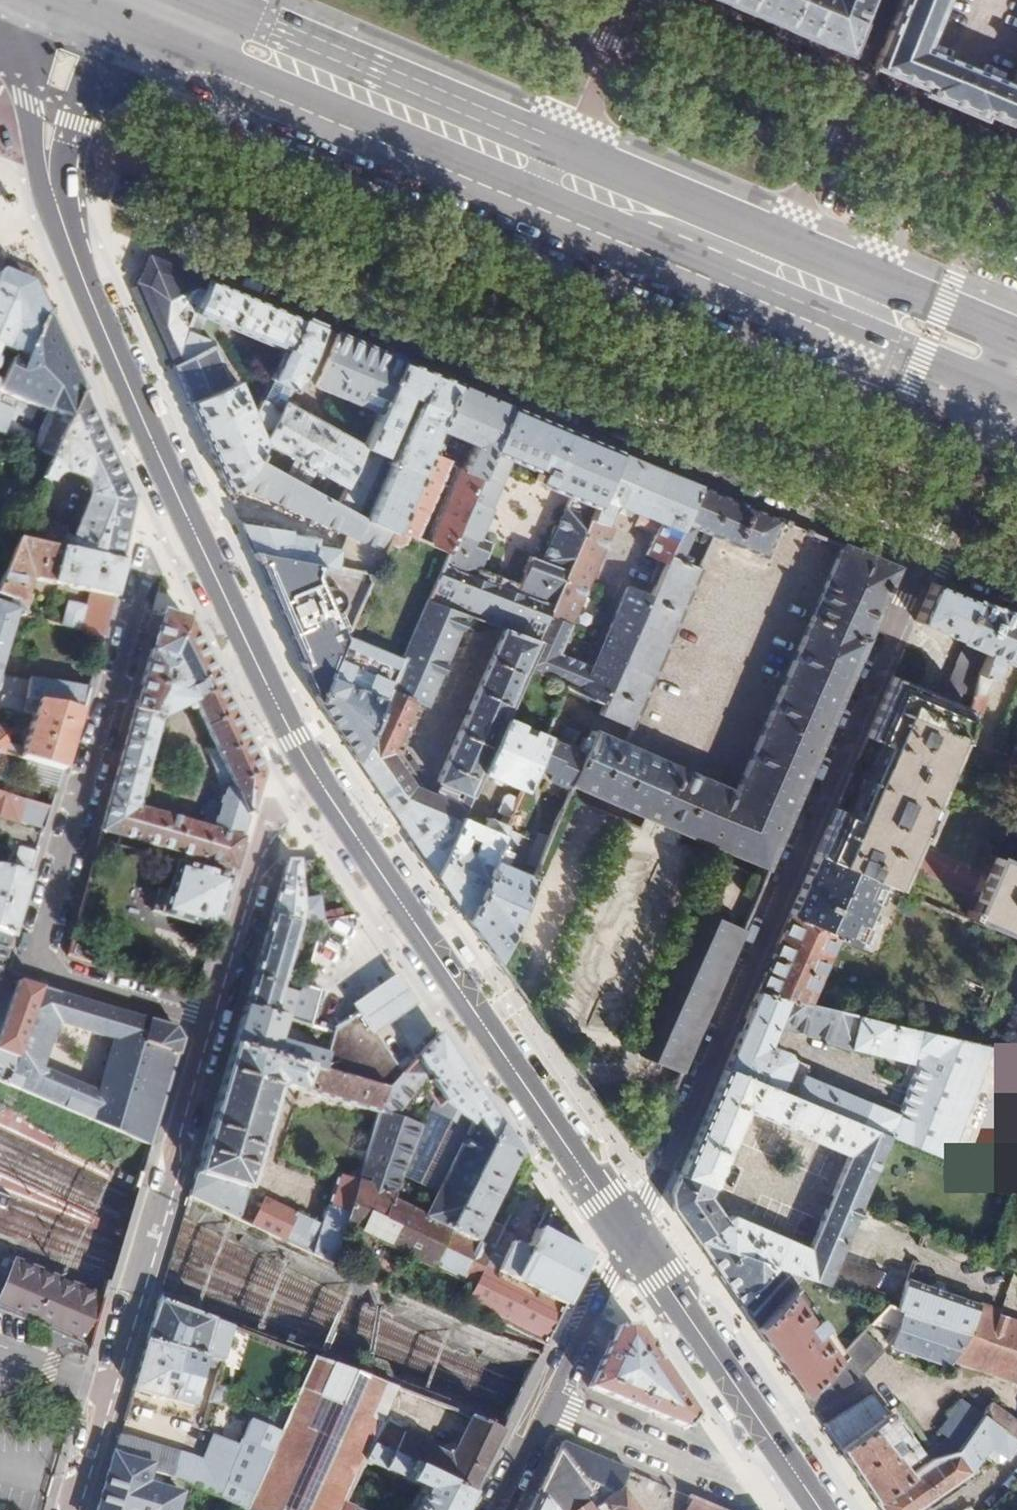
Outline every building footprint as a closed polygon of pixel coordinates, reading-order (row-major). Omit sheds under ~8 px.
[(849,56),(873,0),(717,0),(849,56)] [(875,67),(925,87),(923,93),(943,102),(959,64),(924,50),(945,0),(903,0),(875,67)] [(972,70),(959,64),(943,102),(956,107),(959,100),(972,70)] [(1014,87),(972,70),(959,100),(956,107),(982,117),(983,113),(1016,127),(1016,78),(1014,87)] [(157,321),(175,363),(190,325),(199,304),(210,278),(152,253),(142,283),(157,321)] [(46,314),(39,300),(32,283),(1,273),(0,276),(0,360),(4,350),(17,356),(14,363),(23,367),(46,314)] [(304,364),(320,324),(273,304),(210,278),(199,304),(284,341),(270,370),(274,372),(259,402),(266,420),(275,424),(285,402),(297,376),(304,364)] [(0,395),(0,434),(3,435),(53,456),(81,391),(65,354),(46,314),(23,367),(14,363),(0,395)] [(382,411),(404,359),(320,324),(304,364),(297,376),(382,411)] [(237,483),(257,459),(265,443),(268,438),(239,374),(233,376),(215,335),(190,325),(175,363),(191,402),(206,438),(227,488),(237,483)] [(396,524),(456,381),(404,359),(382,411),(368,444),(352,481),(343,503),(357,510),(407,394),(418,399),(369,516),(393,529),(396,524)] [(458,526),(510,403),(456,381),(396,524),(418,533),(450,457),(444,454),(453,432),(477,442),(467,467),(461,464),(429,538),(449,547),(458,526)] [(24,540),(119,560),(133,502),(115,463),(84,396),(81,391),(53,456),(45,476),(53,479),(54,476),(56,473),(62,469),(66,470),(74,473),(87,479),(90,482),(91,484),(93,488),(93,491),(72,539),(65,536),(69,529),(32,522),(24,540)] [(275,424),(268,438),(302,455),(301,459),(316,467),(318,463),(352,481),(368,444),(285,402),(275,424)] [(510,403),(458,526),(477,534),(489,504),(488,503),(508,456),(543,471),(538,481),(571,496),(550,546),(572,556),(618,449),(510,403)] [(622,504),(641,459),(618,449),(568,568),(548,613),(571,622),(621,504),(622,504)] [(385,549),(393,529),(369,516),(357,510),(343,503),(257,459),(237,483),(349,533),(385,549)] [(654,464),(641,459),(622,504),(634,509),(654,464)] [(667,560),(688,512),(700,483),(654,464),(634,509),(641,512),(636,524),(658,533),(649,553),(667,560)] [(771,547),(783,519),(700,483),(688,512),(721,526),(771,547)] [(688,512),(667,560),(652,596),(608,701),(604,711),(637,725),(721,526),(688,512)] [(242,523),(254,552),(338,566),(341,550),(318,545),(319,539),(292,535),(290,531),(242,523)] [(449,547),(430,593),(466,608),(501,623),(537,639),(548,613),(568,568),(531,554),(519,582),(480,566),(490,540),(477,534),(458,526),(449,547)] [(338,566),(374,573),(385,549),(349,533),(341,550),(338,566)] [(103,637),(114,598),(117,585),(123,561),(119,560),(24,540),(18,539),(0,582),(0,598),(18,606),(25,617),(33,575),(92,588),(88,602),(71,598),(65,627),(103,637)] [(669,827),(768,870),(900,568),(844,545),(739,791),(694,772),(553,713),(544,732),(587,751),(585,755),(573,783),(572,786),(669,827)] [(284,623),(318,705),(344,643),(374,573),(338,566),(254,552),(284,623)] [(1003,611),(935,582),(918,621),(967,642),(989,652),(978,693),(988,694),(999,656),(1016,664),(1016,617),(1003,611)] [(584,691),(608,701),(652,596),(628,586),(593,669),(584,691)] [(393,811),(437,872),(461,814),(465,805),(420,785),(416,782),(420,777),(402,751),(403,744),(396,740),(415,693),(429,699),(466,608),(430,593),(405,649),(380,708),(358,761),(393,811)] [(14,619),(25,617),(18,606),(0,598),(0,666),(14,619)] [(261,773),(223,693),(188,620),(163,611),(123,754),(102,832),(119,836),(234,868),(261,773)] [(560,652),(571,622),(548,613),(537,639),(525,666),(566,683),(584,691),(593,669),(560,652)] [(486,758),(504,714),(525,666),(537,639),(501,623),(438,775),(472,790),(481,769),(486,758)] [(943,698),(894,677),(824,839),(817,856),(884,886),(894,890),(916,838),(922,841),(935,810),(930,807),(956,745),(963,748),(978,693),(989,652),(967,642),(943,698)] [(324,713),(358,761),(380,708),(405,649),(396,645),(391,655),(385,653),(375,675),(380,677),(375,688),(367,684),(369,677),(357,672),(354,679),(338,672),(342,662),(347,663),(351,660),(355,648),(344,643),(318,705),(324,713)] [(8,679),(10,675),(0,672),(0,684),(6,685),(8,679)] [(3,692),(78,711),(82,712),(89,689),(31,680),(30,683),(8,679),(6,685),(0,684),(0,702),(3,692)] [(30,761),(62,769),(78,711),(3,692),(0,702),(0,708),(5,710),(6,706),(35,713),(25,745),(7,741),(10,730),(0,726),(0,753),(30,761)] [(521,787),(544,732),(504,714),(486,758),(481,769),(521,787)] [(550,775),(573,783),(585,755),(551,740),(542,762),(552,767),(550,775)] [(62,769),(30,761),(25,781),(56,789),(62,769)] [(0,792),(0,817),(44,830),(51,806),(0,792)] [(482,824),(461,814),(437,872),(440,876),(454,896),(466,914),(505,824),(506,823),(487,814),(482,824)] [(489,947),(499,959),(534,874),(504,862),(509,849),(512,850),(520,831),(505,824),(466,914),(482,937),(489,947)] [(152,913),(216,930),(221,912),(234,868),(119,836),(116,846),(177,863),(169,891),(158,889),(152,913)] [(29,878),(36,855),(18,850),(12,873),(29,878)] [(884,886),(817,856),(802,889),(758,993),(805,1005),(833,940),(857,949),(884,886)] [(280,889),(272,916),(299,924),(320,920),(320,899),(301,899),(300,861),(288,862),(280,889)] [(996,861),(972,921),(1016,942),(1016,869),(996,861)] [(7,952),(18,915),(29,878),(12,873),(0,870),(0,950),(7,952)] [(647,1059),(709,915),(702,912),(640,1056),(647,1059)] [(682,1074),(743,930),(709,915),(647,1059),(682,1074)] [(257,966),(246,1005),(285,1017),(311,1025),(323,989),(304,983),(300,991),(282,984),(299,924),(272,916),(257,966)] [(374,1034),(418,1005),(398,977),(355,1005),(361,1014),(374,1034)] [(39,991),(28,987),(16,984),(0,1040),(0,1082),(12,1087),(39,991)] [(152,1149),(183,1044),(176,1030),(39,991),(12,1087),(152,1149)] [(725,1071),(890,1138),(969,1170),(1012,1059),(805,1005),(758,993),(747,1020),(776,1031),(778,1025),(849,1042),(913,1068),(917,1061),(921,1063),(899,1117),(802,1078),(805,1069),(790,1063),(792,1056),(769,1047),(740,1035),(725,1071)] [(236,1039),(234,1046),(323,1072),(327,1055),(278,1041),(285,1017),(246,1005),(236,1039)] [(323,1072),(387,1092),(402,1075),(374,1034),(361,1014),(334,1032),(327,1055),(323,1072)] [(776,1031),(747,1020),(743,1029),(740,1035),(769,1047),(776,1031)] [(437,1034),(402,1075),(387,1092),(381,1115),(361,1181),(346,1230),(473,1291),(492,1252),(474,1242),(518,1153),(454,1059),(443,1043),(443,1042),(437,1034)] [(212,1122),(191,1195),(240,1219),(275,1090),(286,1086),(381,1115),(387,1092),(323,1072),(234,1046),(212,1122)] [(860,1208),(890,1138),(725,1071),(673,1190),(674,1209),(688,1229),(714,1207),(708,1198),(746,1111),(805,1134),(803,1138),(849,1156),(832,1197),(860,1208)] [(447,1103),(443,1097),(436,1102),(440,1108),(447,1103)] [(317,1256),(336,1265),(346,1230),(361,1181),(340,1175),(317,1256)] [(826,1212),(854,1223),(857,1214),(860,1208),(832,1197),(829,1203),(826,1212)] [(267,1202),(255,1226),(308,1252),(316,1226),(267,1202)] [(466,1307),(545,1346),(559,1318),(573,1290),(588,1257),(562,1218),(560,1215),(553,1205),(528,1252),(499,1238),(492,1252),(473,1291),(466,1307)] [(693,1237),(699,1245),(724,1224),(718,1214),(714,1207),(688,1229),(692,1235),(693,1237)] [(724,1224),(699,1245),(707,1257),(737,1300),(757,1329),(795,1286),(805,1275),(866,1296),(871,1289),(882,1271),(838,1259),(854,1223),(826,1212),(810,1249),(732,1217),(724,1224)] [(108,1300),(18,1262),(6,1290),(0,1287),(0,1307),(95,1346),(108,1300)] [(906,1278),(898,1300),(896,1307),(972,1335),(1016,1351),(1016,1323),(994,1315),(996,1308),(906,1278)] [(795,1286),(757,1329),(781,1365),(788,1374),(802,1396),(841,1353),(795,1286)] [(898,1300),(871,1289),(866,1296),(886,1304),(896,1307),(898,1300)] [(235,1326),(162,1297),(149,1341),(221,1363),(235,1326)] [(896,1307),(886,1304),(871,1320),(896,1329),(890,1346),(947,1365),(949,1358),(1016,1382),(1016,1351),(972,1335),(896,1307)] [(635,1326),(620,1328),(606,1357),(590,1390),(688,1428),(698,1417),(654,1354),(648,1345),(635,1326)] [(841,1353),(802,1396),(815,1414),(842,1396),(884,1349),(863,1329),(841,1353)] [(221,1363),(149,1341),(135,1389),(196,1406),(207,1367),(211,1368),(211,1371),(218,1373),(221,1363)] [(497,1446),(466,1432),(452,1461),(398,1437),(401,1431),(387,1424),(384,1429),(378,1427),(395,1388),(315,1357),(283,1427),(272,1452),(246,1509),(347,1509),(346,1509),(366,1467),(374,1451),(471,1499),(497,1446)] [(231,1366),(221,1363),(218,1373),(206,1403),(226,1409),(239,1369),(231,1366)] [(875,1393),(824,1427),(827,1431),(871,1495),(874,1500),(910,1475),(903,1464),(920,1452),(892,1410),(889,1412),(875,1393)] [(923,1458),(926,1463),(929,1461),(954,1448),(981,1412),(961,1397),(938,1429),(947,1437),(935,1448),(923,1458)] [(1016,1440),(1016,1422),(989,1401),(981,1412),(1016,1440)] [(874,1500),(881,1509),(916,1509),(971,1471),(988,1449),(1005,1460),(1016,1442),(1016,1440),(981,1412),(954,1448),(929,1461),(926,1463),(910,1475),(874,1500)] [(219,1434),(236,1441),(243,1424),(226,1417),(219,1434)] [(272,1452),(283,1427),(256,1417),(245,1440),(272,1452)] [(497,1446),(503,1434),(472,1421),(466,1432),(497,1446)] [(121,1436),(116,1454),(152,1465),(150,1472),(188,1483),(215,1494),(219,1497),(242,1448),(217,1437),(206,1464),(194,1460),(195,1457),(121,1436)] [(219,1497),(223,1499),(243,1509),(246,1509),(272,1452),(245,1440),(242,1448),(219,1497)] [(538,1496),(548,1509),(639,1509),(637,1506),(632,1508),(621,1493),(637,1476),(599,1461),(563,1447),(538,1496)] [(471,1499),(374,1451),(366,1467),(425,1494),(418,1509),(466,1509),(471,1499)] [(116,1454),(99,1509),(178,1509),(184,1491),(148,1480),(150,1472),(152,1465),(116,1454)] [(532,1509),(548,1509),(538,1496),(532,1509)] [(693,1498),(688,1509),(722,1509),(693,1498)]
